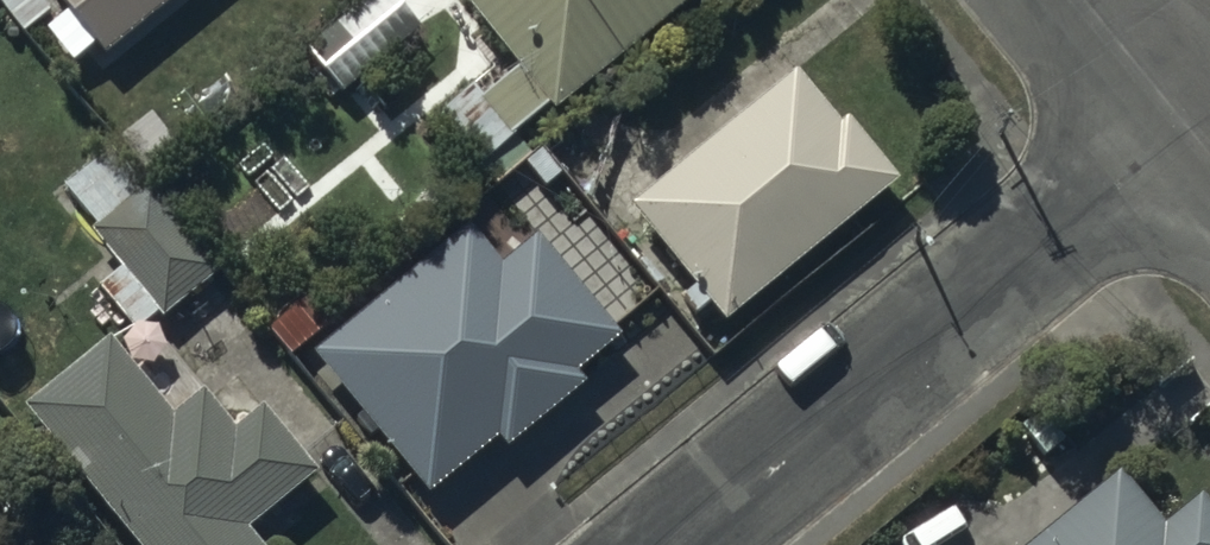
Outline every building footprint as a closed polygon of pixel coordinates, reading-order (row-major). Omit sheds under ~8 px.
[(163,0),(62,0),(102,50),(163,0)] [(304,46),(340,90),(418,26),(397,0),(361,0),(304,46)] [(520,62),(481,94),(509,128),(543,100),(550,108),(681,0),(468,0),(520,62)] [(792,65),(626,201),(720,316),(895,174),(844,113),(836,119),(792,65)] [(160,313),(217,264),(144,178),(86,226),(160,313)] [(310,349),(424,487),(494,430),(503,442),(582,377),(574,367),(619,330),(535,229),(498,260),(465,221),(310,349)] [(105,332),(19,402),(137,544),(259,544),(243,525),(314,467),(258,399),(229,423),(199,386),(169,411),(105,332)] [(1020,544),(1209,544),(1209,505),(1198,490),(1158,523),(1114,469),(1020,544)]
